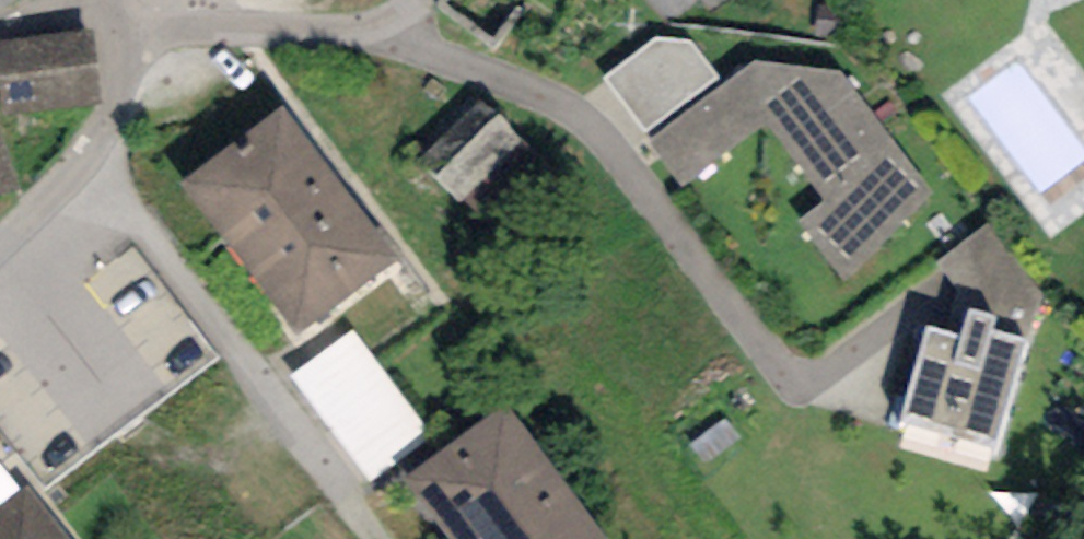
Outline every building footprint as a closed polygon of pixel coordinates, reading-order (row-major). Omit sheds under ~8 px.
[(16,11),(14,0),(0,0),(0,18),(16,11)] [(712,9),(725,0),(705,0),(712,9)] [(0,41),(0,86),(3,116),(102,106),(95,31),(0,41)] [(605,78),(646,130),(719,77),(690,40),(658,38),(605,78)] [(756,59),(651,138),(681,188),(766,124),(824,198),(799,219),(844,282),(932,194),(841,70),(756,59)] [(524,145),(481,100),(421,156),(463,201),(524,145)] [(282,105),(180,182),(297,337),(399,260),(282,105)] [(21,190),(0,122),(0,196),(21,190)] [(996,315),(968,307),(960,334),(928,324),(899,425),(995,452),(1027,341),(992,331),(996,315)] [(431,434),(351,329),(289,376),(369,481),(431,434)] [(508,405),(408,476),(453,538),(605,538),(508,405)] [(26,486),(0,507),(0,538),(68,538),(26,486)]
